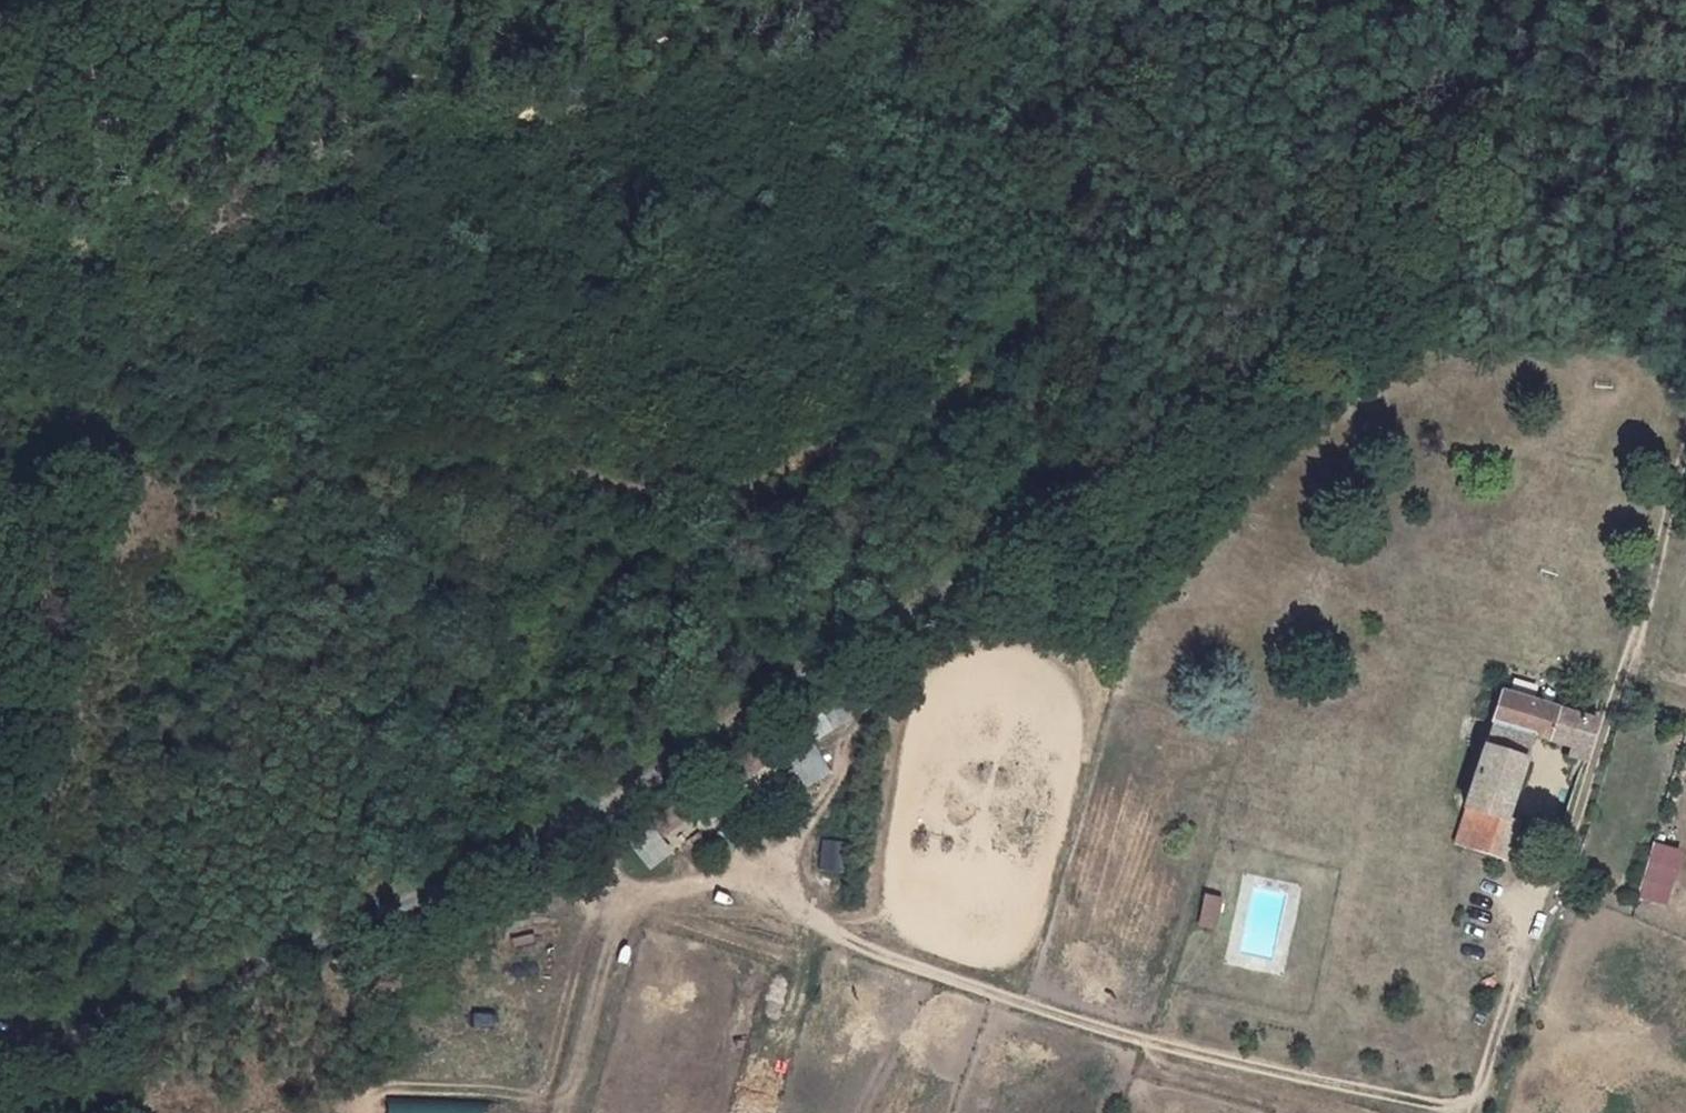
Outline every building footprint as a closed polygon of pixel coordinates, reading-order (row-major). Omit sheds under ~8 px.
[(1532,732),(1563,744),(1592,755),(1596,744),(1602,725),(1568,712),(1573,699),(1556,693),(1552,705),(1505,687),(1492,725),(1486,744),(1469,796),(1479,799),(1463,844),(1505,858),(1519,816),(1528,820),(1533,808),(1509,801),(1528,744),(1532,732)] [(812,739),(785,746),(790,765),(817,758),(812,739)] [(823,753),(794,765),(803,788),(832,777),(823,753)] [(650,871),(675,854),(664,837),(639,855),(650,871)] [(819,869),(842,874),(849,843),(825,838),(819,869)] [(1655,841),(1638,898),(1667,907),(1684,849),(1655,841)] [(1217,930),(1226,898),(1204,892),(1196,924),(1217,930)] [(500,1100),(389,1101),(390,1112),(500,1112),(500,1100)]
